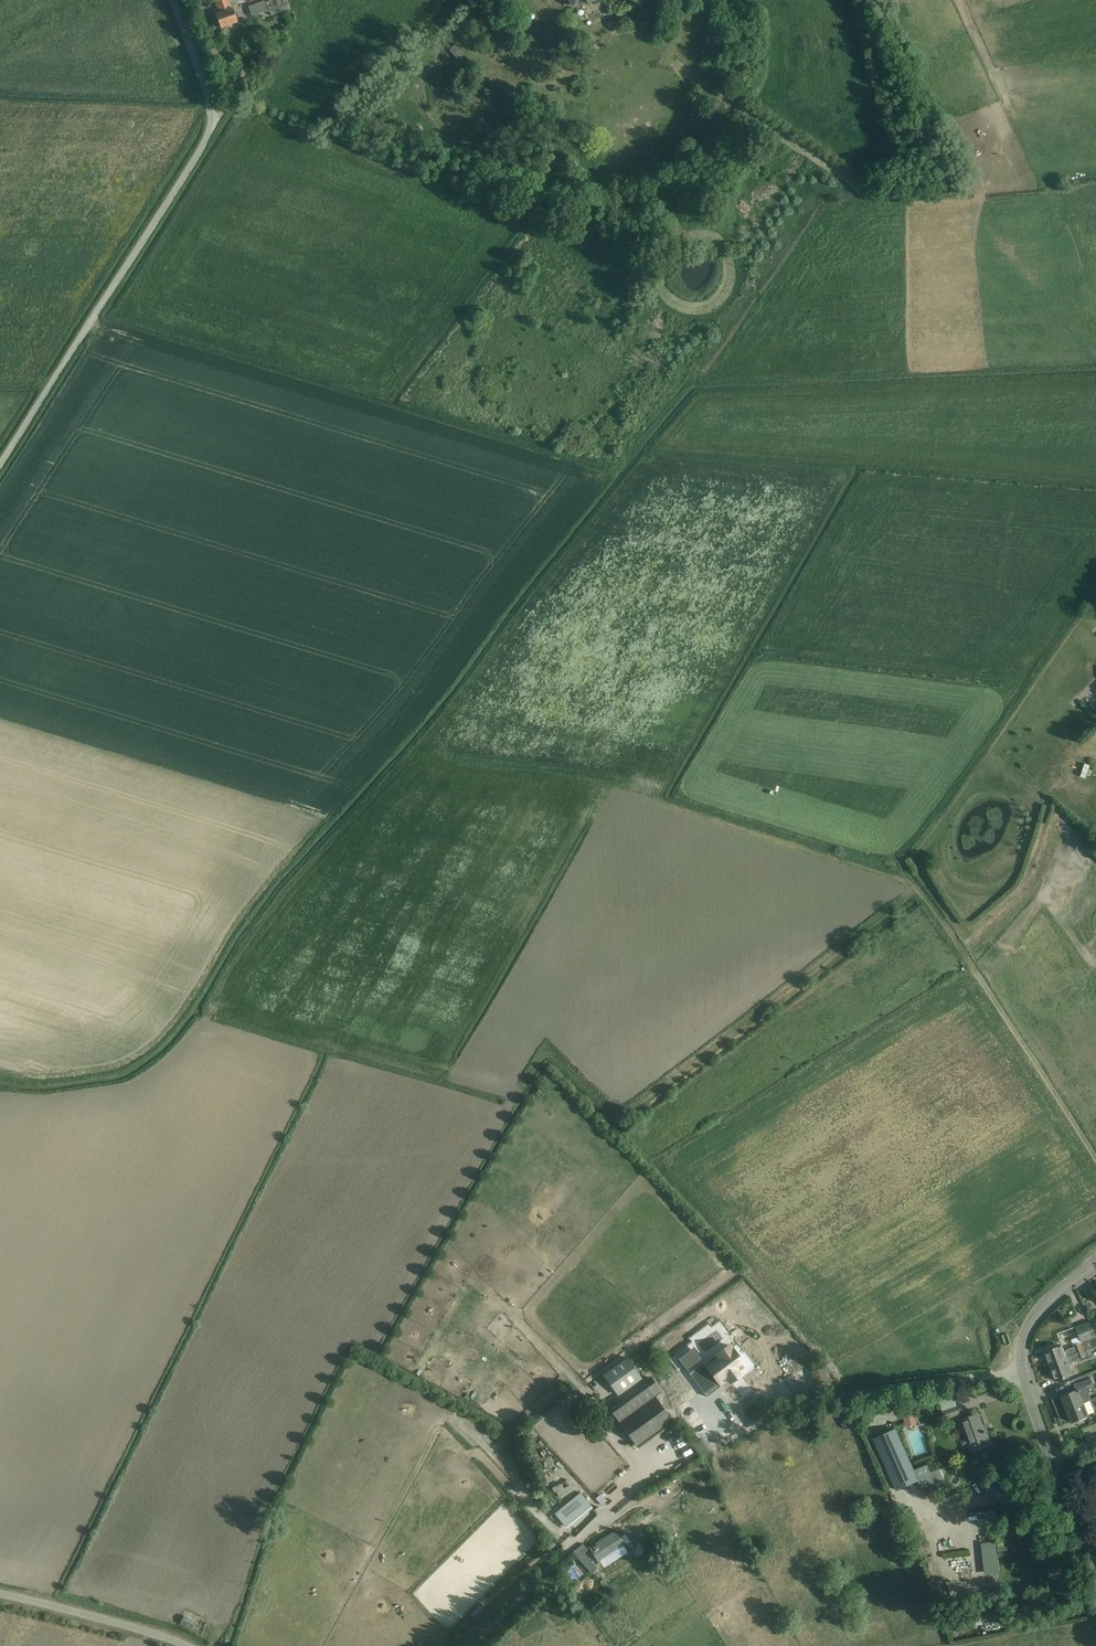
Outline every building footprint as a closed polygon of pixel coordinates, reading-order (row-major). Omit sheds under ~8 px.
[(219,13),(215,15),(220,29),(237,22),(232,9),(230,9),(227,0),(214,0),(219,13)] [(263,2),(251,7),(254,16),(267,11),(263,2)] [(464,41),(458,44),(465,55),(471,51),(464,41)] [(1085,764),(1081,777),(1085,778),(1089,766),(1085,764)] [(1073,815),(1067,818),(1073,829),(1079,827),(1073,815)] [(1080,1337),(1082,1342),(1074,1345),(1075,1347),(1066,1350),(1067,1352),(1065,1352),(1062,1346),(1045,1352),(1049,1363),(1067,1357),(1077,1353),(1087,1349),(1084,1342),(1095,1338),(1095,1337),(1090,1321),(1076,1327),(1080,1337)] [(1077,1353),(1079,1359),(1090,1355),(1089,1350),(1095,1348),(1095,1338),(1084,1342),(1087,1349),(1077,1353)] [(705,1361),(689,1374),(701,1390),(717,1379),(718,1380),(721,1384),(728,1378),(729,1380),(730,1382),(740,1374),(738,1371),(745,1366),(730,1345),(717,1355),(719,1358),(708,1366),(706,1363),(705,1361)] [(679,1358),(678,1359),(687,1371),(691,1368),(691,1367),(691,1368),(682,1356),(679,1359),(679,1358)] [(1067,1357),(1049,1363),(1056,1381),(1066,1378),(1073,1375),(1069,1363),(1067,1357)] [(617,1395),(640,1378),(626,1358),(603,1376),(617,1395)] [(811,1371),(816,1389),(831,1385),(826,1368),(811,1371)] [(1095,1384),(1092,1378),(1074,1384),(1077,1391),(1062,1396),(1066,1409),(1091,1399),(1087,1387),(1095,1384)] [(652,1379),(646,1384),(655,1397),(662,1392),(652,1379)] [(646,1384),(610,1410),(637,1447),(672,1420),(655,1397),(646,1384)] [(950,1397),(951,1405),(965,1403),(964,1395),(950,1397)] [(1092,1400),(1091,1399),(1066,1409),(1072,1423),(1089,1416),(1084,1403),(1092,1400)] [(943,1411),(945,1419),(960,1414),(957,1406),(943,1411)] [(961,1420),(965,1431),(972,1451),(980,1449),(980,1446),(990,1443),(985,1431),(984,1431),(978,1414),(961,1420)] [(841,1422),(843,1429),(854,1425),(851,1418),(841,1422)] [(874,1439),(897,1490),(918,1481),(914,1471),(896,1429),(895,1430),(875,1439),(875,1438),(874,1439)] [(705,1438),(714,1450),(722,1444),(713,1433),(705,1438)] [(695,1444),(703,1455),(703,1456),(711,1450),(703,1438),(695,1444)] [(928,1464),(920,1468),(914,1471),(918,1481),(921,1488),(927,1486),(931,1494),(946,1487),(947,1485),(940,1469),(932,1472),(928,1464)] [(616,1494),(623,1487),(617,1482),(611,1489),(616,1494)] [(610,1500),(615,1496),(610,1489),(605,1493),(610,1500)] [(555,1513),(559,1518),(568,1528),(593,1508),(580,1492),(555,1513)] [(591,1549),(597,1558),(598,1560),(607,1554),(607,1555),(609,1554),(608,1553),(622,1545),(615,1534),(591,1549)] [(572,1552),(573,1554),(590,1574),(597,1568),(585,1553),(588,1550),(582,1543),(572,1552)] [(562,1579),(566,1583),(568,1586),(572,1584),(565,1576),(562,1579)] [(184,1616),(180,1624),(192,1630),(196,1622),(184,1616)]
